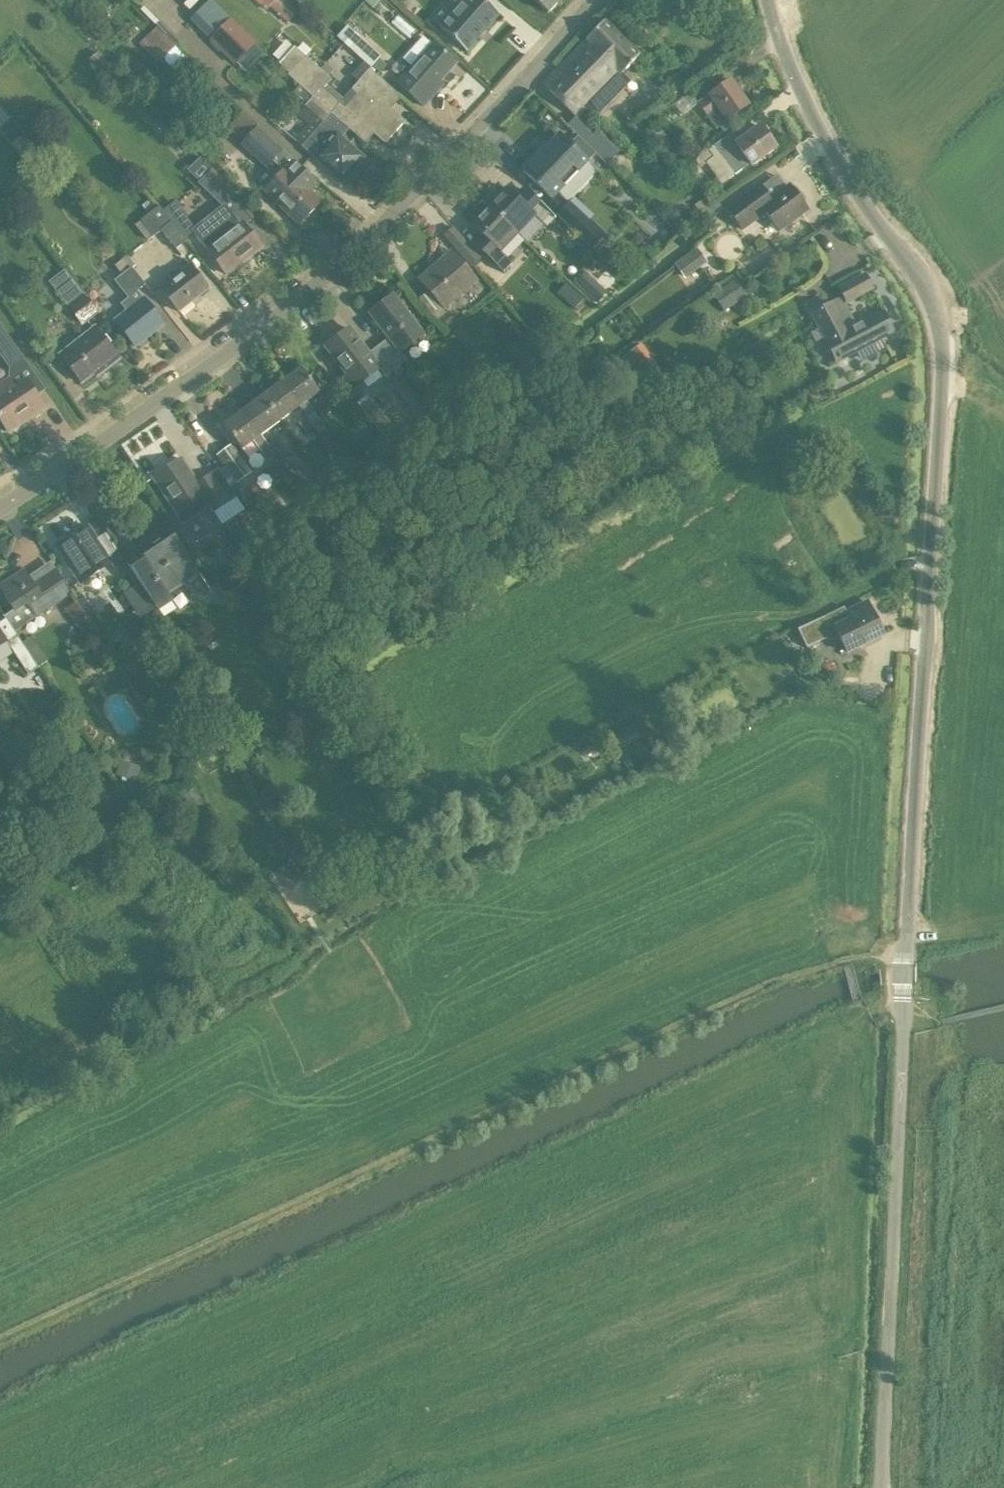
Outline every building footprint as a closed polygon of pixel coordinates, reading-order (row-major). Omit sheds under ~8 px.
[(235,66),(256,44),(211,0),(192,20),(211,39),(209,41),(235,66)] [(292,19),(302,8),(293,0),(253,0),(267,12),(274,3),(292,19)] [(380,0),(366,0),(365,2),(373,9),(380,0)] [(466,52),(499,14),(483,0),(464,0),(462,2),(460,0),(453,0),(446,9),(452,14),(439,28),(466,52)] [(559,0),(533,0),(547,13),(559,0)] [(629,81),(622,74),(640,56),(604,21),(586,40),(587,41),(560,67),(544,85),(577,118),(585,109),(594,118),(629,81)] [(175,47),(164,35),(154,24),(148,30),(157,41),(146,51),(157,64),(163,59),(172,69),(184,58),(175,47)] [(347,26),(336,38),(371,68),(373,66),(380,72),(387,64),(380,58),(382,56),(347,26)] [(403,59),(412,68),(398,84),(425,107),(433,97),(430,93),(456,63),(433,43),(432,45),(422,37),(403,59)] [(331,80),(319,70),(294,47),(277,66),(314,97),(350,129),(358,120),(385,143),(404,121),(376,96),(386,85),(362,64),(352,76),(359,82),(352,90),(357,94),(345,108),(323,89),(331,80)] [(104,78),(114,68),(99,52),(88,61),(104,78)] [(145,70),(136,60),(120,75),(129,85),(145,70)] [(716,129),(748,105),(730,80),(697,104),(716,129)] [(314,97),(305,107),(298,116),(308,124),(294,140),(343,183),(364,158),(342,138),(350,129),(314,97)] [(596,135),(592,131),(578,117),(568,127),(578,136),(596,153),(607,164),(622,149),(601,129),(596,135)] [(32,125),(26,131),(32,137),(38,131),(32,125)] [(751,167),(776,149),(759,126),(738,142),(732,133),(715,145),(736,175),(750,165),(751,167)] [(256,128),(247,138),(240,146),(266,170),(273,162),(282,171),(263,191),(298,226),(321,203),(310,193),(318,184),(298,164),(256,128)] [(596,153),(578,136),(570,144),(559,134),(524,172),(553,199),(596,153)] [(702,161),(714,153),(709,147),(698,155),(702,161)] [(258,215),(247,204),(202,159),(189,172),(200,183),(199,184),(220,204),(223,202),(247,226),(258,215)] [(777,176),(761,188),(759,186),(727,209),(742,229),(765,212),(779,231),(807,210),(800,201),(802,198),(795,188),(791,189),(789,186),(786,188),(777,176)] [(525,188),(516,197),(508,189),(489,208),(518,236),(536,217),(546,227),(555,218),(525,188)] [(556,215),(592,249),(606,234),(591,220),(594,216),(574,197),(570,202),(569,201),(556,215)] [(176,249),(186,242),(152,198),(142,206),(149,215),(135,226),(147,241),(161,231),(176,249)] [(241,222),(240,223),(224,204),(191,230),(207,249),(226,274),(261,247),(241,222)] [(518,236),(489,208),(472,226),(480,234),(472,242),(505,272),(513,264),(502,253),(518,236)] [(481,258),(475,251),(455,228),(446,235),(472,266),(481,258)] [(707,262),(696,247),(674,264),(685,279),(707,262)] [(445,309),(478,280),(452,251),(419,279),(445,309)] [(146,285),(133,267),(135,265),(128,255),(124,258),(114,266),(121,276),(115,280),(129,298),(121,304),(128,311),(116,320),(136,346),(164,325),(144,299),(138,291),(146,285)] [(179,312),(208,289),(190,266),(161,288),(179,312)] [(607,292),(585,271),(574,283),(597,304),(607,292)] [(847,302),(871,290),(864,276),(840,288),(847,302)] [(712,293),(724,312),(749,297),(737,278),(712,293)] [(98,314),(71,279),(55,292),(83,327),(98,314)] [(566,282),(558,292),(580,308),(588,299),(566,282)] [(378,346),(400,375),(404,372),(400,365),(406,360),(400,352),(423,335),(393,295),(369,313),(388,339),(378,346)] [(843,298),(833,303),(812,314),(838,361),(857,351),(861,359),(888,346),(883,337),(893,332),(882,313),(857,326),(843,298)] [(22,359),(0,327),(0,355),(9,368),(22,359)] [(106,370),(120,359),(96,328),(61,355),(82,382),(103,366),(106,370)] [(400,375),(378,346),(368,354),(349,328),(325,346),(347,375),(339,381),(348,392),(379,368),(385,376),(392,371),(397,377),(400,375)] [(657,364),(642,344),(620,359),(635,380),(657,364)] [(27,381),(34,376),(22,359),(9,368),(9,378),(0,383),(0,420),(9,433),(45,408),(27,381)] [(321,422),(307,402),(319,393),(302,368),(282,383),(300,407),(299,407),(307,418),(307,417),(314,427),(321,422)] [(282,383),(263,396),(281,421),(299,407),(300,407),(282,383)] [(281,421),(263,396),(244,410),(262,435),(281,421)] [(262,435),(244,410),(225,425),(242,449),(253,441),(267,462),(277,455),(269,445),(268,446),(261,436),(262,435)] [(388,415),(376,425),(393,447),(406,437),(388,415)] [(306,433),(314,427),(307,417),(307,418),(299,423),(306,433)] [(269,445),(277,455),(284,450),(276,440),(269,445)] [(230,487),(252,472),(232,443),(216,455),(224,466),(219,470),(230,487)] [(219,470),(218,468),(197,482),(181,457),(151,477),(152,478),(182,524),(209,507),(213,512),(237,497),(230,487),(219,470)] [(114,567),(124,560),(107,534),(97,540),(88,527),(57,548),(81,585),(112,564),(114,567)] [(168,594),(199,573),(172,532),(126,562),(159,610),(173,601),(168,594)] [(261,536),(254,541),(253,552),(254,554),(255,553),(258,557),(270,549),(261,536)] [(4,617),(14,632),(36,618),(72,594),(55,570),(33,585),(24,571),(0,587),(0,589),(14,610),(4,617)] [(239,573),(225,582),(231,590),(237,598),(250,589),(245,582),(239,573)] [(84,597),(65,609),(76,627),(95,616),(84,597)] [(802,628),(810,646),(823,640),(823,631),(838,632),(848,653),(883,636),(867,602),(846,613),(843,608),(802,628)] [(22,643),(14,632),(4,617),(0,619),(0,646),(7,641),(29,675),(38,669),(22,643)] [(32,637),(22,643),(38,669),(49,662),(32,637)] [(335,715),(327,721),(334,731),(342,725),(335,715)] [(642,739),(634,724),(610,737),(617,752),(642,739)] [(116,778),(137,784),(142,769),(121,763),(116,778)] [(288,861),(275,870),(281,878),(294,870),(288,861)]
